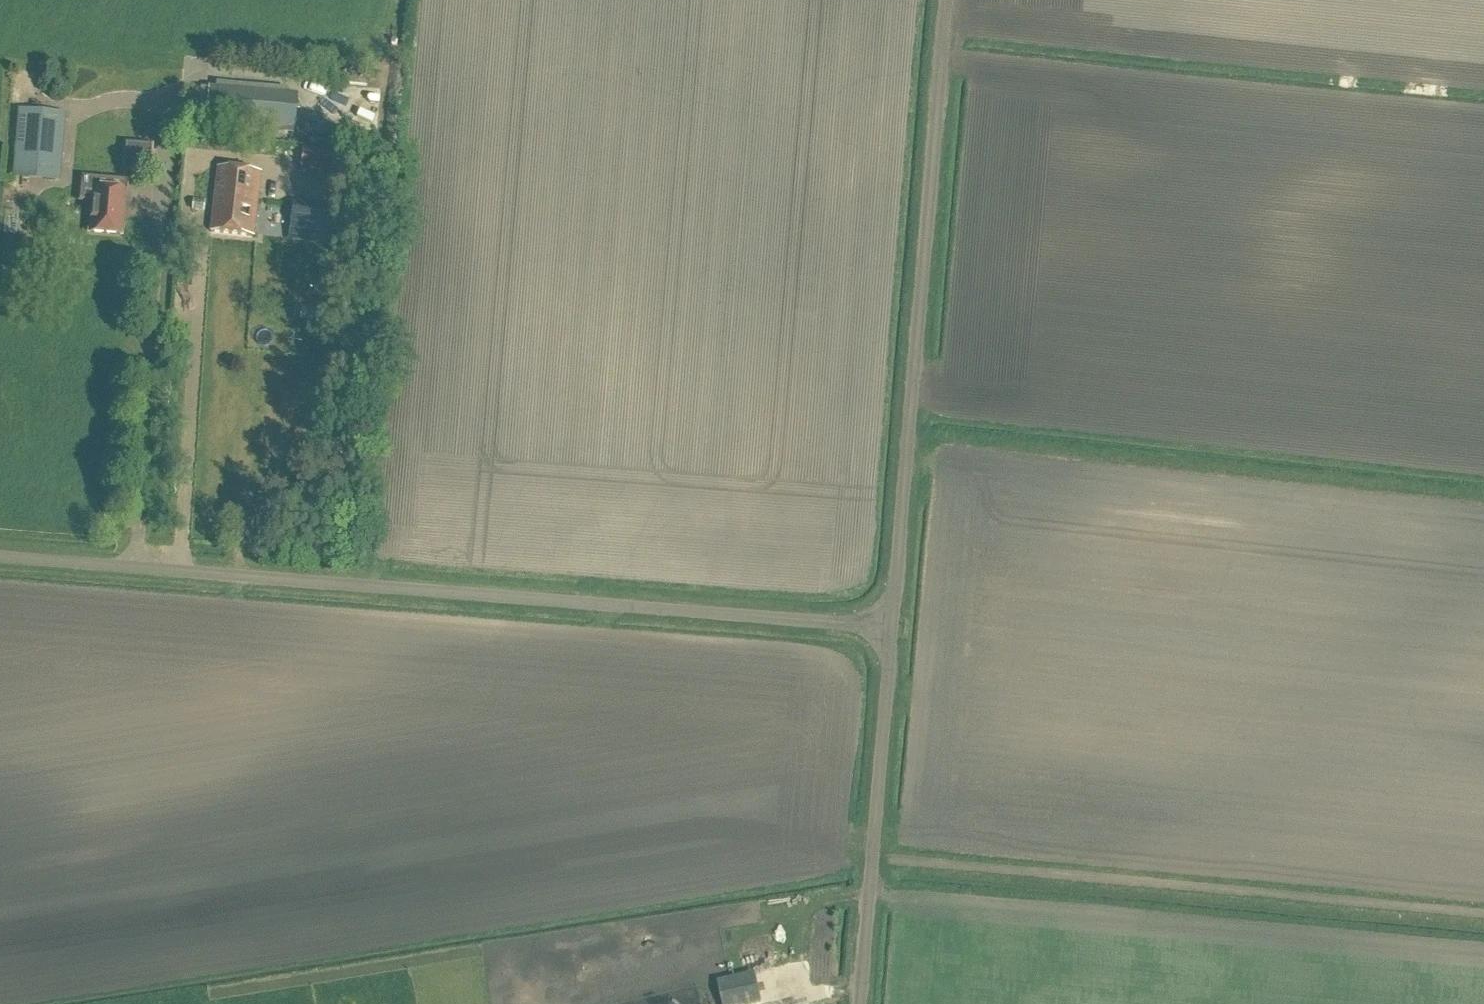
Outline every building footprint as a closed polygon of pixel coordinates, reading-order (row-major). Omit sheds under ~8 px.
[(206,122),(292,130),(296,95),(209,87),(206,122)] [(66,119),(18,115),(13,175),(61,179),(66,119)] [(138,177),(155,176),(153,145),(136,146),(138,177)] [(303,151),(302,173),(342,176),(343,153),(303,151)] [(210,233),(253,239),(262,176),(219,170),(210,233)] [(92,192),(89,236),(121,239),(124,195),(92,192)] [(291,203),(287,239),(329,245),(334,208),(291,203)]
